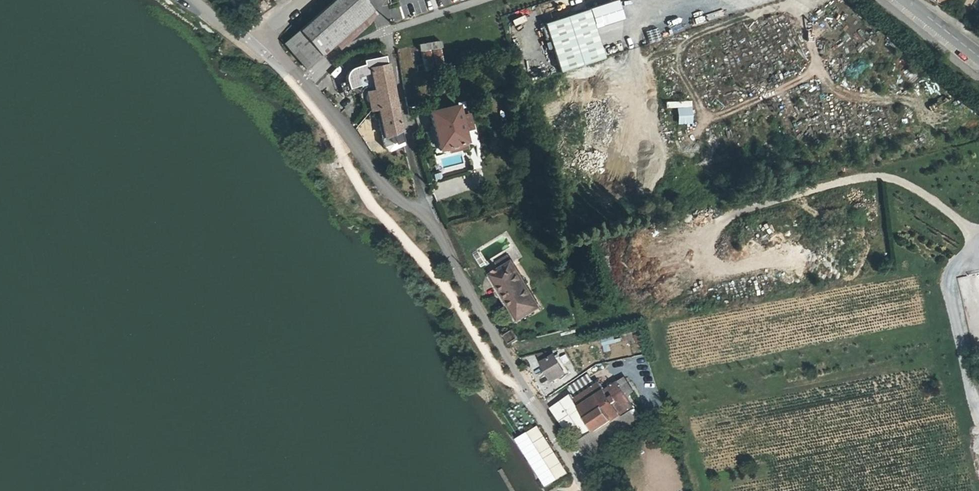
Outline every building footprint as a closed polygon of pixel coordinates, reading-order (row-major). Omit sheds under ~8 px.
[(377,10),(368,0),(350,0),(289,59),(307,76),(377,10)] [(615,71),(599,24),(556,38),(572,86),(615,71)] [(439,50),(460,46),(459,39),(438,43),(439,50)] [(361,99),(364,106),(367,109),(378,107),(396,103),(387,64),(385,65),(384,55),(368,59),(370,68),(366,69),(364,65),(354,68),(351,71),(348,74),(347,78),(350,95),(361,93),(361,99)] [(449,72),(453,86),(462,84),(458,70),(449,72)] [(464,92),(462,84),(453,86),(455,94),(464,92)] [(678,124),(693,123),(692,100),(666,101),(666,108),(677,107),(678,124)] [(405,142),(396,103),(378,107),(385,129),(381,130),(385,143),(395,141),(395,145),(405,142)] [(459,105),(429,113),(438,150),(467,141),(459,105)] [(492,278),(505,272),(503,266),(490,272),(492,278)] [(488,280),(496,298),(501,296),(504,302),(523,293),(512,268),(505,272),(492,278),(488,280)] [(501,296),(496,298),(510,328),(534,317),(523,293),(504,302),(501,296)] [(510,343),(521,339),(518,330),(507,334),(510,343)] [(544,357),(534,362),(546,385),(556,379),(544,357)] [(603,394),(602,389),(599,382),(578,391),(581,402),(603,394)] [(649,383),(642,387),(644,395),(652,391),(649,383)] [(581,402),(582,403),(584,409),(593,437),(594,440),(622,431),(623,435),(640,429),(629,395),(612,401),(606,388),(602,389),(603,394),(581,402)] [(518,439),(550,488),(572,474),(541,425),(518,439)]
